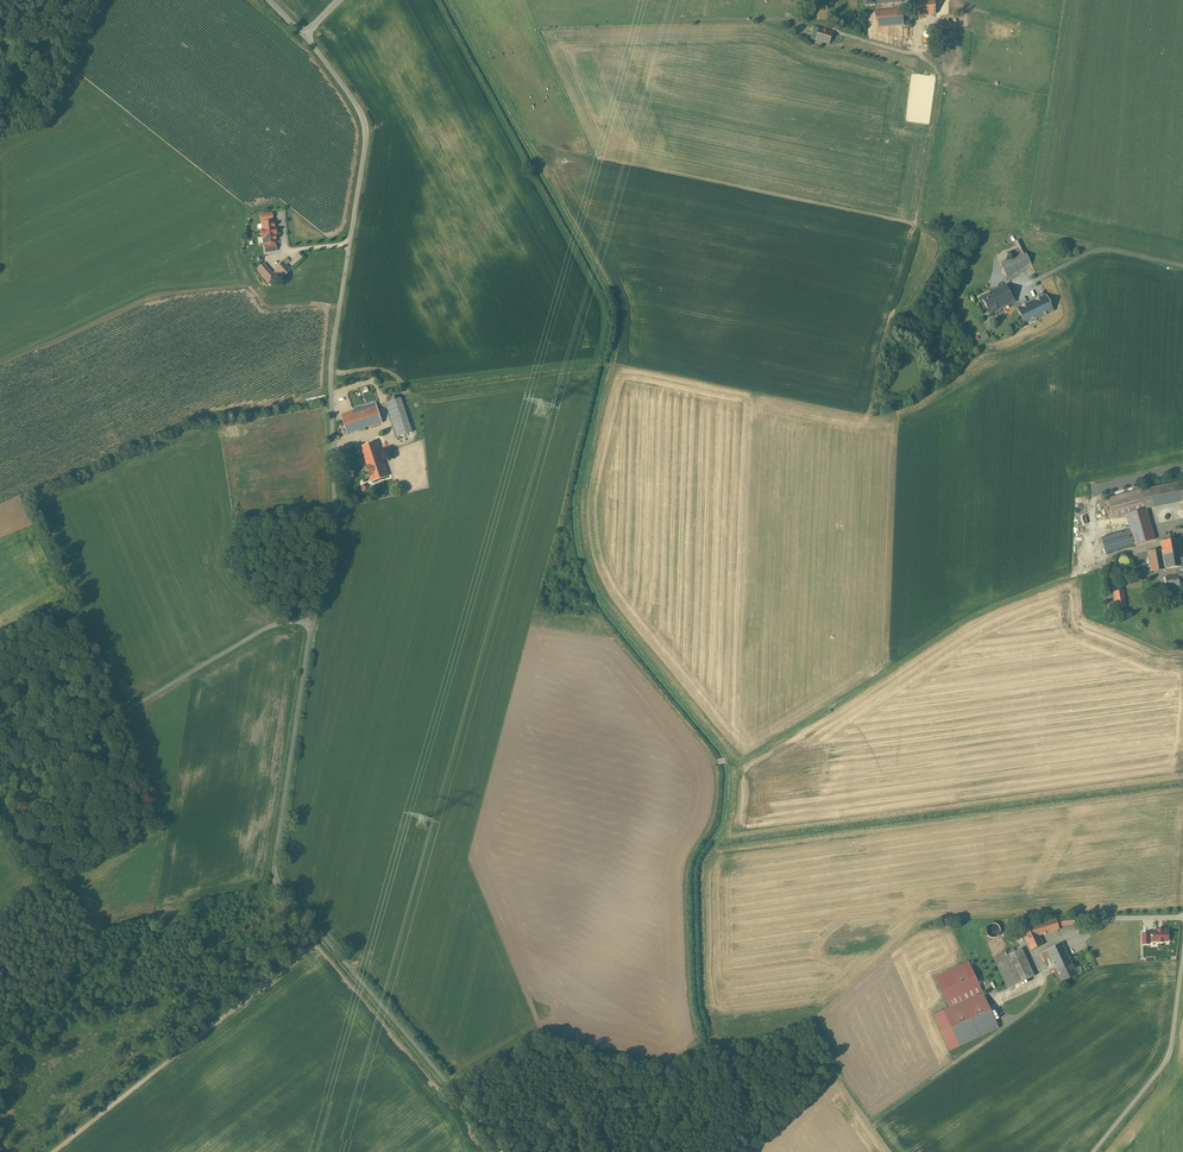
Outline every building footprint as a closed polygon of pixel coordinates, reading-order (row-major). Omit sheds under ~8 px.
[(914,1),(915,16),(935,14),(933,0),(926,0),(914,1)] [(902,9),(875,12),(876,27),(903,25),(902,9)] [(833,33),(819,29),(818,34),(816,40),(829,44),(833,33)] [(848,42),(846,49),(852,51),(854,44),(848,42)] [(264,250),(275,249),(271,213),(260,215),(264,250)] [(1021,254),(1000,264),(1006,276),(1031,264),(1019,240),(1014,242),(1021,254)] [(283,261),(274,269),(282,278),(290,270),(283,261)] [(273,275),(263,264),(256,269),(266,281),(273,275)] [(1005,285),(981,297),(990,314),(1013,302),(1005,285)] [(1054,311),(1046,295),(1017,309),(1025,325),(1054,311)] [(986,331),(980,334),(983,340),(990,337),(986,331)] [(412,432),(401,398),(386,403),(397,437),(412,432)] [(381,422),(375,404),(341,415),(347,434),(381,422)] [(388,476),(376,442),(361,447),(367,466),(365,467),(368,476),(370,476),(372,481),(388,476)] [(1142,489),(1106,499),(1112,518),(1126,514),(1130,530),(1101,538),(1105,553),(1154,540),(1145,509),(1146,509),(1145,504),(1182,496),(1182,481),(1142,490),(1142,489)] [(1151,571),(1181,567),(1180,559),(1182,558),(1179,538),(1161,541),(1162,549),(1148,551),(1151,571)] [(1128,566),(1129,563),(1128,560),(1127,558),(1124,556),(1121,556),(1119,556),(1116,558),(1115,560),(1114,563),(1115,566),(1116,568),(1119,570),(1122,570),(1125,570),(1127,568),(1128,566)] [(1180,590),(1178,575),(1144,582),(1147,596),(1180,590)] [(1123,590),(1113,592),(1115,609),(1126,607),(1124,594),(1123,590)] [(1074,917),(1058,918),(1058,926),(1074,925),(1074,917)] [(1055,918),(1034,925),(1039,935),(1059,929),(1055,918)] [(989,934),(999,935),(1000,925),(990,924),(989,934)] [(1043,944),(1039,935),(1034,925),(1033,925),(1022,930),(1031,950),(1043,944)] [(1168,930),(1153,931),(1153,935),(1153,938),(1153,941),(1157,941),(1157,942),(1163,942),(1163,941),(1168,941),(1168,930)] [(1077,975),(1062,943),(1047,950),(1062,982),(1077,975)] [(1034,976),(1021,949),(1007,955),(1006,952),(993,958),(1007,988),(1034,976)] [(996,1021),(982,993),(976,979),(968,962),(936,977),(950,1008),(934,1015),(950,1050),(999,1027),(997,1025),(996,1021)] [(484,1140),(477,1132),(473,1136),(479,1144),(484,1140)]
